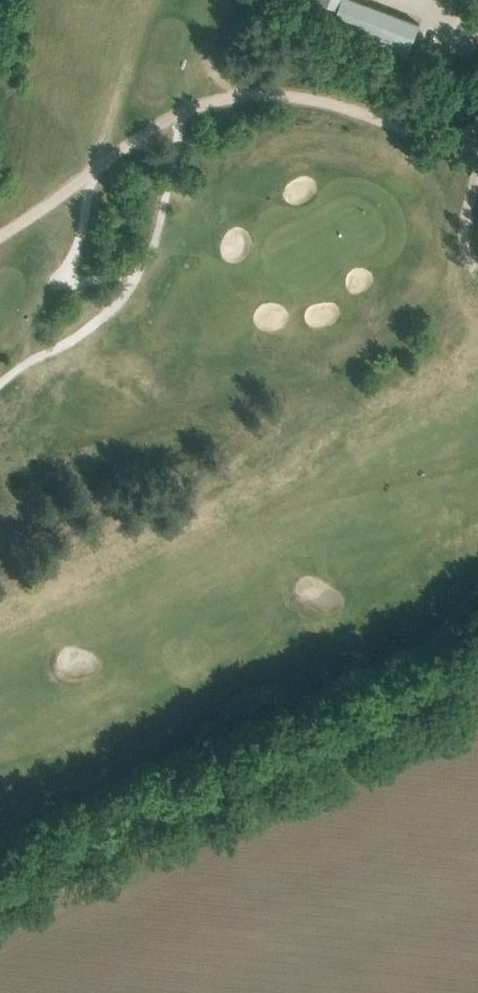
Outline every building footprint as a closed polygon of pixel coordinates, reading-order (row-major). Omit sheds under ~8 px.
[(337,8),(330,27),(407,56),(419,24),(356,0),(315,0),(337,8)]
